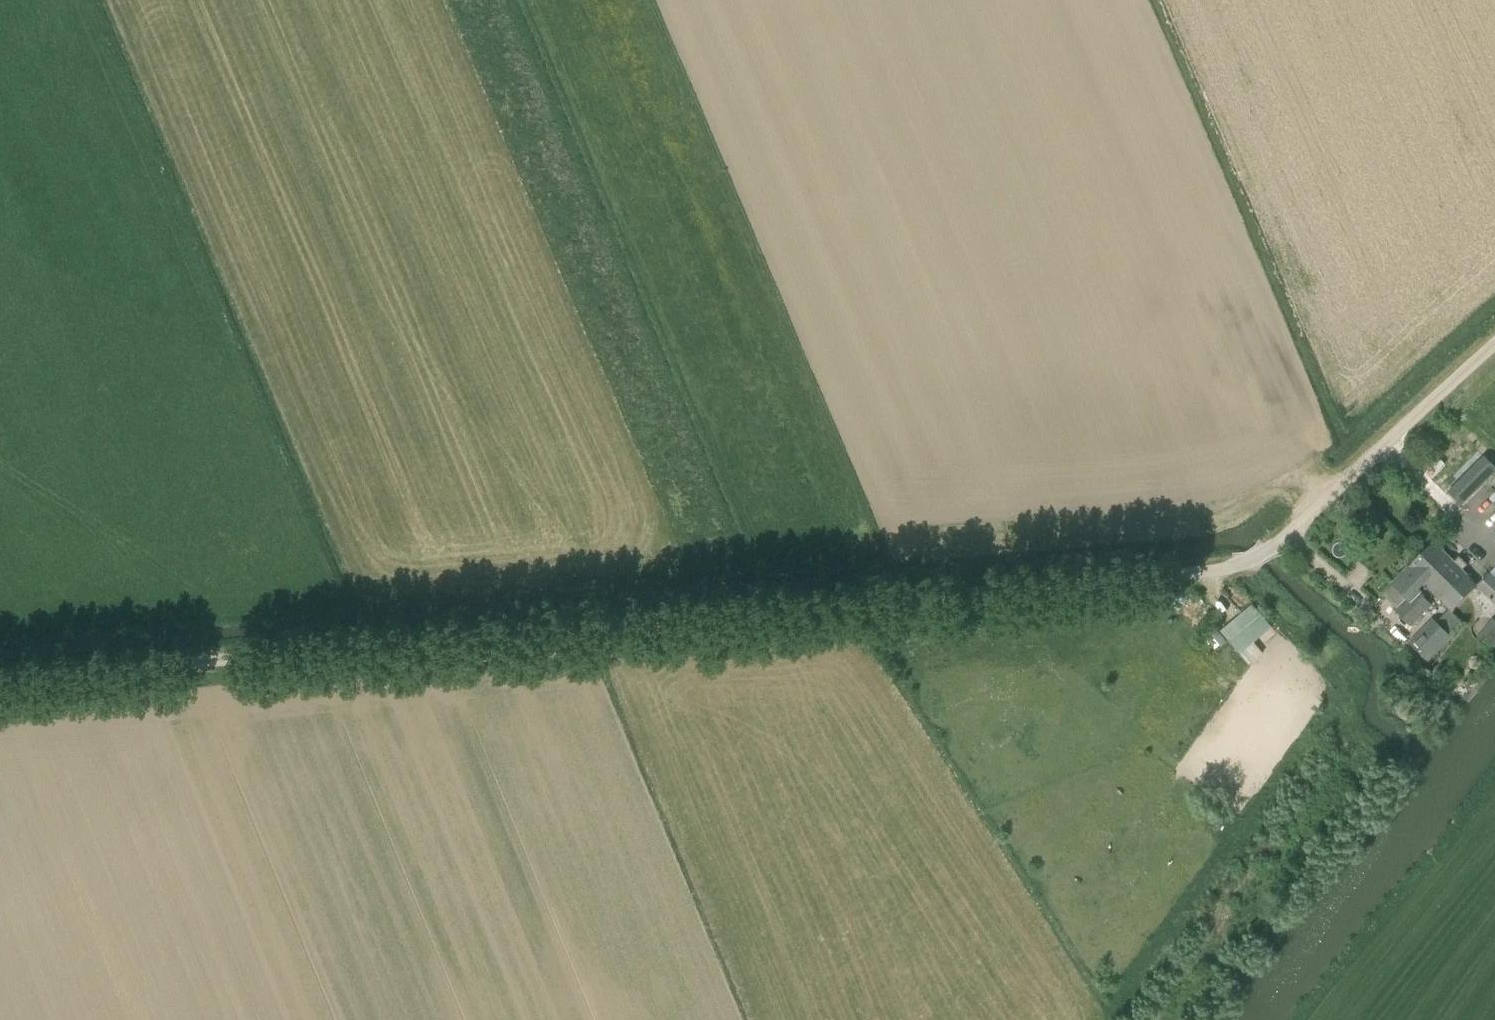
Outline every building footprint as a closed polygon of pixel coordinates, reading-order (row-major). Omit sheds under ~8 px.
[(1482,458),(1447,493),(1460,506),(1494,471),(1494,470),(1482,458)] [(1452,612),(1476,588),(1460,572),(1468,565),(1459,556),(1452,564),(1432,544),(1419,557),(1435,574),(1424,584),(1431,591),(1432,591),(1452,612)] [(1392,585),(1414,608),(1431,591),(1424,584),(1435,574),(1419,557),(1392,585)] [(1494,606),(1494,575),(1491,572),(1477,588),(1494,606)] [(1264,618),(1253,605),(1240,616),(1234,621),(1245,635),(1264,618)] [(1452,637),(1432,618),(1410,642),(1430,661),(1452,637)] [(1487,648),(1494,638),(1494,621),(1493,619),(1477,640),(1487,648)]
